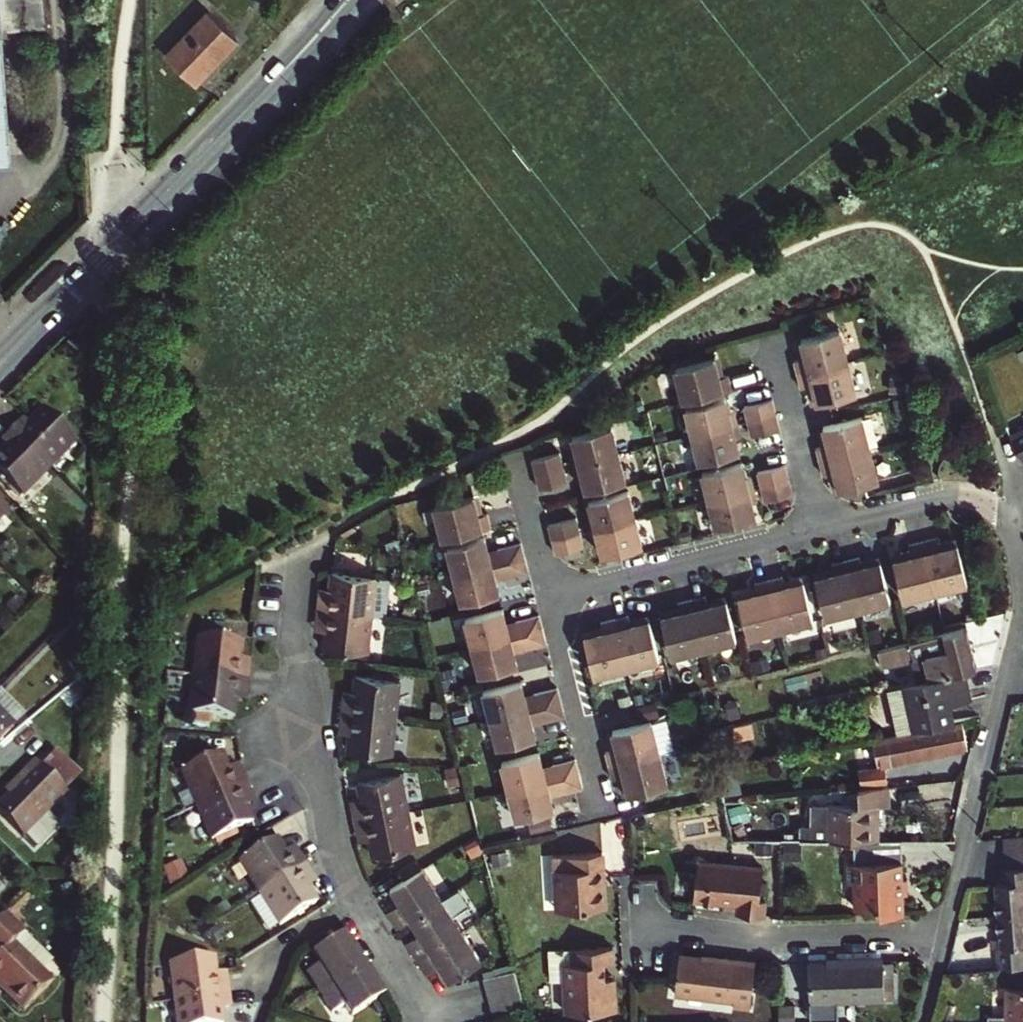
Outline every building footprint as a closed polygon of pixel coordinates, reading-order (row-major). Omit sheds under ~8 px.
[(13,155),(4,31),(48,27),(46,0),(0,0),(0,156),(13,155)] [(245,34),(216,5),(173,51),(203,78),(245,34)] [(803,367),(798,368),(801,382),(851,370),(843,338),(805,347),(807,356),(801,357),(803,367)] [(681,374),(689,407),(738,396),(734,381),(725,384),(720,365),(681,374)] [(851,370),(801,382),(804,396),(810,394),(812,404),(818,403),(820,411),(859,402),(851,370)] [(730,403),(691,412),(697,440),(737,431),(730,403)] [(776,421),(773,407),(745,413),(748,428),(776,421)] [(19,421),(8,431),(45,468),(72,442),(41,411),(25,427),(19,421)] [(1008,425),(1022,454),(1022,417),(1008,425)] [(780,435),(776,421),(748,428),(752,442),(780,435)] [(824,452),(818,454),(821,468),(872,455),(864,423),(825,433),(827,441),(821,443),(824,452)] [(581,439),(588,466),(627,457),(621,429),(581,439)] [(8,431),(0,440),(0,445),(4,449),(0,453),(0,480),(17,497),(45,468),(8,431)] [(737,431),(697,440),(704,468),(744,458),(737,431)] [(570,455),(542,462),(546,476),(573,470),(570,455)] [(872,455),(821,468),(825,481),(830,480),(833,490),(838,488),(841,497),(879,488),(872,455)] [(627,457),(588,466),(594,494),(634,484),(627,457)] [(712,504),(752,494),(745,467),(706,476),(712,504)] [(546,476),(549,491),(577,484),(573,470),(546,476)] [(792,485),(788,470),(761,477),(765,491),(792,485)] [(795,499),(792,485),(765,491),(768,506),(795,499)] [(596,502),(603,530),(642,521),(636,493),(596,502)] [(752,494),(712,504),(719,531),(759,522),(752,494)] [(443,507),(451,539),(500,528),(497,514),(487,516),(483,497),(443,507)] [(557,526),(561,540),(588,534),(584,519),(557,526)] [(642,521),(603,530),(609,558),(649,548),(642,521)] [(588,534),(561,540),(564,555),(591,548),(588,534)] [(531,558),(528,543),(505,549),(502,553),(496,555),(492,537),(454,546),(461,575),(531,558)] [(935,543),(921,546),(933,597),(966,589),(956,550),(948,552),(946,546),(936,549),(935,543)] [(921,546),(908,550),(909,555),(899,558),(901,564),(892,566),(901,605),(933,597),(921,546)] [(535,572),(531,558),(461,575),(468,603),(506,594),(501,576),(507,575),(511,577),(535,572)] [(859,561),(846,565),(857,613),(890,605),(881,566),(862,571),(859,561)] [(384,568),(339,563),(337,579),(336,589),(325,588),(324,600),(381,607),(395,608),(399,570),(384,568)] [(846,565),(832,568),(834,577),(815,582),(825,621),(857,613),(846,565)] [(336,589),(337,579),(326,578),(325,588),(336,589)] [(784,579),(770,583),(782,631),(814,624),(805,584),(786,589),(784,579)] [(770,583),(756,586),(758,595),(739,600),(749,639),(782,631),(770,583)] [(708,598),(694,601),(706,650),(739,642),(729,602),(710,607),(708,598)] [(330,640),(376,645),(381,607),(324,600),(322,612),(333,614),(333,621),(330,640)] [(694,601),(680,604),(683,613),(664,618),(673,657),(706,650),(694,601)] [(548,628),(545,614),(522,620),(519,624),(513,625),(509,607),(471,616),(478,645),(548,628)] [(333,614),(322,612),(321,620),(333,621),(333,614)] [(633,616),(619,619),(630,668),(663,660),(654,620),(635,625),(633,616)] [(619,619),(605,622),(607,632),(588,636),(598,676),(630,668),(619,619)] [(882,660),(913,652),(919,679),(963,669),(976,666),(967,626),(879,647),(881,657),(882,660)] [(552,643),(548,628),(478,645),(485,674),(522,665),(518,647),(524,645),(528,648),(552,643)] [(232,662),(232,655),(234,635),(189,631),(186,669),(241,675),(242,663),(232,662)] [(881,657),(879,647),(873,648),(875,658),(881,657)] [(359,693),(349,692),(348,702),(403,709),(408,671),(362,665),(360,686),(359,693)] [(240,685),(241,675),(186,669),(182,708),(228,712),(229,692),(230,684),(240,685)] [(963,669),(919,679),(904,682),(914,726),(950,719),(946,701),(955,699),(953,692),(967,689),(963,669)] [(565,699),(562,685),(538,690),(536,695),(530,696),(526,678),(488,687),(495,716),(565,699)] [(914,726),(904,682),(889,685),(898,729),(914,726)] [(240,685),(230,684),(229,692),(240,692),(240,685)] [(727,722),(719,684),(703,688),(710,725),(727,722)] [(349,692),(359,693),(360,686),(349,685),(349,692)] [(967,689),(953,692),(955,699),(969,696),(967,689)] [(568,713),(565,699),(495,716),(502,745),(539,736),(535,718),(541,716),(545,719),(568,713)] [(357,715),(356,722),(353,743),(399,749),(403,709),(348,702),(346,714),(357,715)] [(614,748),(608,749),(612,763),(662,751),(674,748),(667,717),(655,720),(654,718),(616,728),(618,736),(612,738),(614,748)] [(0,718),(0,737),(10,728),(0,718)] [(961,720),(884,734),(890,761),(966,747),(961,720)] [(730,721),(727,722),(710,725),(717,762),(730,759),(738,758),(730,721)] [(222,771),(220,765),(213,745),(171,761),(184,797),(237,778),(233,767),(222,771)] [(582,770),(579,756),(555,761),(553,765),(547,767),(542,749),(505,758),(512,787),(582,770)] [(662,751),(612,763),(615,776),(621,775),(623,785),(629,784),(631,792),(670,783),(662,751)] [(69,772),(51,756),(41,766),(59,782),(69,772)] [(15,783),(19,786),(0,806),(0,812),(25,835),(36,846),(56,824),(56,819),(48,811),(68,790),(59,782),(41,766),(36,761),(15,783)] [(222,771),(233,767),(231,761),(220,765),(222,771)] [(890,764),(864,766),(865,783),(892,780),(890,764)] [(415,802),(408,765),(364,773),(368,794),(369,800),(358,802),(360,813),(415,802)] [(585,784),(582,770),(512,787),(519,815),(556,806),(552,788),(558,787),(562,789),(577,785),(585,784)] [(237,778),(184,797),(198,834),(241,817),(234,799),(231,792),(241,788),(237,778)] [(738,797),(734,781),(721,783),(723,793),(724,798),(738,797)] [(862,839),(878,840),(878,808),(896,808),(897,782),(865,785),(865,807),(815,806),(815,827),(804,826),(804,838),(827,838),(862,839)] [(234,799),(244,796),(241,788),(231,792),(234,799)] [(368,794),(357,796),(358,802),(369,800),(368,794)] [(373,823),(374,831),(378,849),(423,841),(415,802),(360,813),(363,825),(373,823)] [(373,823),(363,825),(364,832),(374,831),(373,823)] [(293,848),(290,842),(280,826),(242,849),(262,882),(310,852),(303,842),(293,848)] [(1000,837),(1001,851),(1022,850),(1022,835),(1000,837)] [(300,836),(290,842),(293,848),(303,842),(300,836)] [(908,881),(909,866),(906,865),(907,840),(878,840),(862,839),(861,865),(854,865),(853,883),(859,884),(858,910),(883,910),(883,916),(907,916),(907,895),(911,895),(912,881),(908,881)] [(603,846),(553,848),(553,883),(562,883),(562,903),(604,901),(604,878),(598,879),(598,862),(603,862),(603,846)] [(1022,866),(1022,850),(1001,851),(1002,867),(1022,866)] [(310,852),(262,882),(283,914),(321,891),(310,874),(306,868),(316,862),(310,852)] [(406,872),(422,863),(417,855),(402,865),(406,872)] [(406,872),(402,874),(393,880),(401,894),(387,902),(398,920),(412,911),(445,892),(425,860),(422,863),(406,872)] [(761,866),(696,860),(693,897),(742,901),(741,911),(763,913),(764,899),(758,899),(761,866)] [(316,862),(306,868),(310,874),(320,868),(316,862)] [(1002,867),(1004,883),(994,884),(996,915),(1022,912),(1022,866),(1002,867)] [(470,900),(460,883),(445,892),(412,911),(421,926),(407,935),(417,951),(464,923),(455,909),(470,900)] [(9,904),(0,914),(0,982),(25,1005),(58,970),(68,959),(45,938),(27,921),(9,904)] [(989,940),(989,949),(1022,946),(1022,912),(996,915),(998,940),(989,940)] [(369,955),(348,922),(316,942),(323,953),(309,961),(322,983),(369,955)] [(426,967),(426,968),(441,959),(450,974),(483,954),(464,923),(417,951),(426,967)] [(211,972),(210,966),(209,945),(164,948),(167,986),(222,983),(221,971),(211,972)] [(334,1002),(348,995),(355,1006),(388,987),(369,955),(322,983),(334,1002)] [(569,957),(546,957),(548,989),(560,989),(561,1021),(574,1021),(612,1021),(612,987),(601,987),(601,971),(611,971),(611,955),(569,957)] [(726,960),(685,957),(681,996),(740,1001),(739,1006),(756,1008),(761,960),(726,956),(726,960)] [(806,961),(806,1001),(806,1020),(834,1020),(834,1001),(881,1001),(882,962),(806,961)] [(491,984),(519,977),(516,964),(487,970),(491,984)] [(494,996),(522,990),(519,977),(491,984),(494,996)] [(212,998),(223,997),(222,983),(167,986),(169,1018),(213,1015),(212,998)] [(1006,984),(1005,1021),(1022,1021),(1022,984),(1006,984)] [(522,990),(494,996),(497,1010),(525,1003),(522,990)] [(379,1006),(392,999),(387,991),(375,998),(379,1006)]
